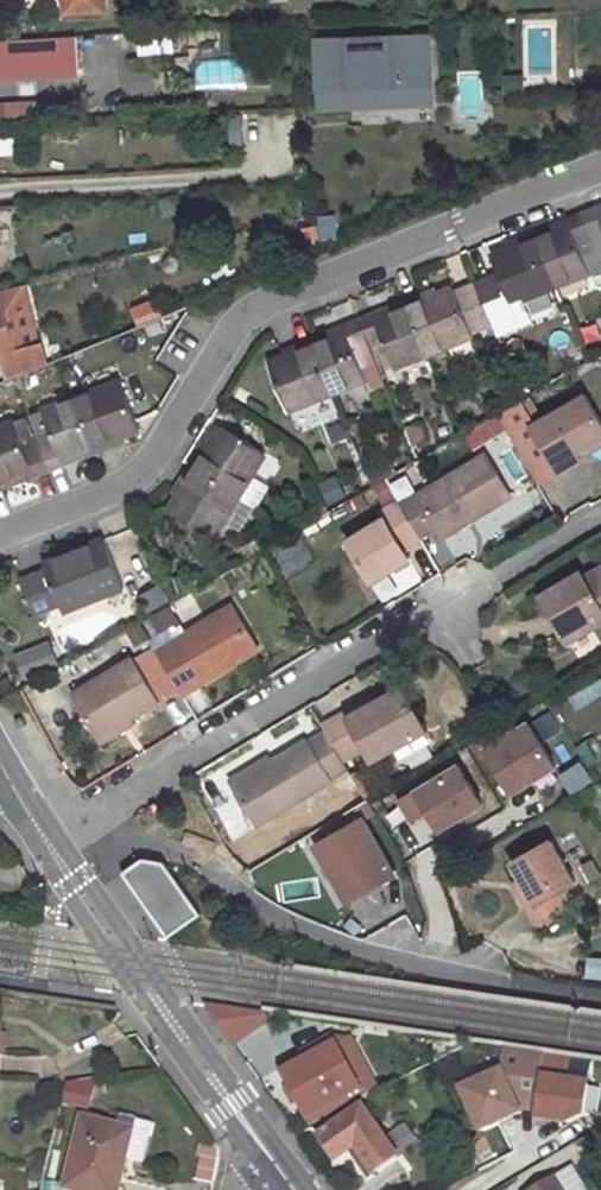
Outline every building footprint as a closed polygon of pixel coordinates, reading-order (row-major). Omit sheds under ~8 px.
[(64,13),(104,10),(103,0),(64,0),(64,13)] [(430,35),(315,41),(318,106),(350,105),(349,85),(389,83),(390,103),(433,100),(430,35)] [(0,41),(0,78),(77,73),(75,37),(0,41)] [(170,37),(136,40),(138,58),(172,55),(170,37)] [(195,87),(242,84),(240,58),(194,61),(195,87)] [(349,85),(350,105),(390,103),(389,83),(349,85)] [(582,214),(596,250),(600,248),(600,213),(599,214),(596,208),(582,214)] [(582,214),(566,220),(569,227),(538,239),(557,286),(589,273),(582,255),(596,250),(582,214)] [(566,220),(536,233),(538,239),(569,227),(566,220)] [(515,330),(506,308),(523,300),(557,286),(538,239),(536,233),(519,240),(521,245),(508,251),(492,256),(499,273),(476,283),(493,323),(499,337),(515,330)] [(519,240),(505,245),(508,251),(521,245),(519,240)] [(421,294),(405,300),(407,306),(427,355),(472,337),(471,333),(493,323),(476,283),(454,292),(452,286),(436,293),(423,299),(421,294)] [(434,288),(421,294),(423,299),(436,293),(434,288)] [(405,300),(373,313),(375,319),(407,306),(405,300)] [(533,323),(523,300),(506,308),(515,330),(533,323)] [(373,313),(358,320),(373,355),(387,349),(394,369),(427,355),(407,306),(375,319),(373,313)] [(5,380),(44,365),(39,346),(11,352),(0,307),(0,357),(5,380)] [(358,320),(345,325),(347,331),(314,344),(334,393),(365,380),(359,361),(373,355),(358,320)] [(345,325),(312,339),(314,344),(347,331),(345,325)] [(285,355),(269,362),(288,413),(334,393),(314,344),(312,339),(295,346),(297,351),(285,355)] [(295,346),(284,351),(285,355),(297,351),(295,346)] [(112,447),(109,441),(125,436),(140,430),(120,379),(76,397),(97,454),(112,447)] [(531,422),(558,468),(580,454),(578,450),(600,436),(600,424),(582,392),(531,422)] [(64,466),(61,460),(93,448),(95,454),(97,454),(76,397),(42,410),(49,428),(35,433),(50,472),(64,466)] [(0,426),(0,485),(33,471),(35,478),(50,472),(35,433),(21,439),(14,420),(0,426)] [(199,450),(189,465),(239,497),(264,455),(220,426),(211,442),(204,454),(199,450)] [(125,436),(109,441),(112,447),(127,442),(125,436)] [(206,438),(199,450),(204,454),(211,442),(206,438)] [(93,448),(61,460),(64,466),(95,454),(93,448)] [(264,455),(239,497),(256,507),(258,509),(284,467),(264,455)] [(486,455),(417,496),(442,539),(512,499),(486,455)] [(178,496),(169,509),(214,538),(224,522),(239,497),(189,465),(181,479),(186,483),(178,496)] [(33,471),(0,485),(2,490),(35,478),(33,471)] [(181,479),(172,493),(178,496),(186,483),(181,479)] [(239,497),(224,522),(240,533),(256,507),(239,497)] [(385,520),(348,542),(372,582),(409,560),(404,549),(422,539),(400,504),(382,514),(385,520)] [(46,570),(21,580),(35,616),(61,606),(63,613),(124,588),(104,538),(43,563),(46,570)] [(600,577),(600,568),(583,579),(588,585),(600,577)] [(564,584),(541,597),(564,635),(586,621),(592,630),(600,624),(600,577),(588,585),(583,579),(580,573),(564,584)] [(233,607),(157,651),(184,695),(259,650),(233,607)] [(586,621),(564,635),(569,644),(592,630),(586,621)] [(11,652),(18,674),(54,663),(47,640),(11,652)] [(134,658),(74,694),(100,738),(130,720),(160,701),(134,658)] [(566,695),(575,710),(600,696),(600,678),(600,677),(566,695)] [(402,687),(349,717),(364,744),(372,761),(426,731),(402,687)] [(364,744),(349,717),(325,730),(327,733),(341,756),(364,744)] [(105,745),(135,727),(130,720),(100,738),(105,745)] [(530,722),(488,748),(514,791),(557,765),(530,722)] [(260,828),(335,782),(332,780),(349,769),(341,756),(327,733),(311,744),(309,740),(235,786),(260,828)] [(568,794),(591,781),(580,760),(556,773),(568,794)] [(419,790),(442,828),(485,802),(462,764),(419,790)] [(213,783),(197,792),(212,817),(228,807),(213,783)] [(410,822),(424,843),(437,834),(423,814),(410,822)] [(364,820),(343,832),(353,851),(375,838),(364,820)] [(343,832),(317,847),(348,903),(397,877),(375,838),(353,851),(343,832)] [(551,841),(511,863),(522,884),(514,888),(535,925),(571,904),(562,889),(574,882),(551,841)] [(141,857),(122,870),(164,934),(196,914),(162,861),(141,857)] [(227,1008),(203,1005),(229,1043),(243,1035),(227,1008)] [(265,1012),(227,1008),(243,1035),(264,1022),(265,1012)] [(321,1045),(336,1071),(343,1067),(328,1040),(321,1045)] [(335,1113),(339,1111),(333,1101),(358,1087),(345,1066),(343,1067),(336,1071),(321,1045),(319,1041),(290,1058),(294,1065),(272,1078),(298,1124),(307,1118),(312,1126),(335,1113)] [(543,1109),(550,1050),(511,1045),(508,1069),(466,1085),(483,1127),(524,1112),(522,1106),(543,1109)] [(591,1113),(596,1081),(572,1078),(575,1054),(550,1050),(543,1109),(542,1116),(575,1120),(591,1113)] [(62,1105),(91,1105),(92,1078),(62,1078),(62,1105)] [(363,1097),(358,1087),(333,1101),(339,1111),(363,1097)] [(351,1106),(316,1130),(338,1162),(353,1152),(359,1148),(376,1173),(398,1159),(358,1101),(351,1106)] [(122,1160),(129,1130),(83,1120),(68,1186),(83,1189),(119,1189),(127,1161),(122,1160)] [(404,1123),(388,1132),(399,1150),(415,1140),(404,1123)] [(359,1148),(353,1152),(370,1178),(376,1173),(359,1148)] [(541,1189),(586,1189),(573,1170),(541,1189)]
